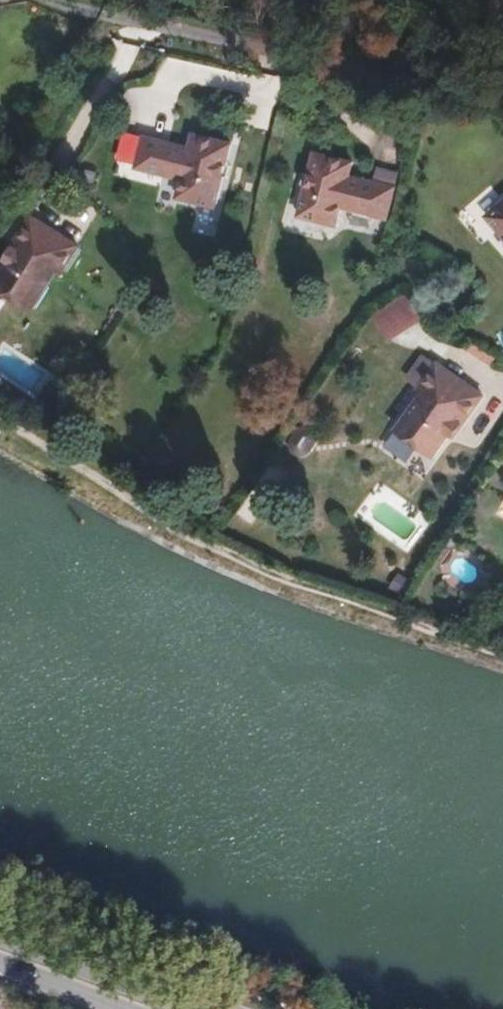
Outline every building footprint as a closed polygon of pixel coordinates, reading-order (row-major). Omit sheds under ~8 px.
[(231,209),(238,177),(230,175),(233,165),(241,166),(246,145),(208,136),(204,149),(160,138),(152,170),(197,181),(192,199),(231,209)] [(403,221),(410,190),(365,178),(368,165),(331,155),(326,177),(334,178),(332,188),(323,186),(316,219),(353,228),(357,209),(403,221)] [(245,178),(247,168),(241,166),(233,165),(230,175),(238,177),(245,178)] [(332,188),(334,178),(326,177),(321,176),(319,186),(323,186),(332,188)] [(491,188),(472,206),(481,216),(501,199),(491,188)] [(26,262),(10,287),(49,311),(73,274),(78,277),(96,248),(48,219),(29,250),(36,254),(30,264),(26,262)] [(30,264),(36,254),(29,250),(23,259),(26,262),(30,264)] [(405,295),(373,314),(389,341),(421,321),(405,295)] [(499,398),(453,366),(435,392),(439,395),(412,433),(450,459),(467,435),(463,433),(470,421),(478,427),(499,398)] [(471,438),(478,427),(470,421),(463,433),(467,435),(471,438)] [(402,550),(425,522),(378,485),(356,513),(402,550)]
